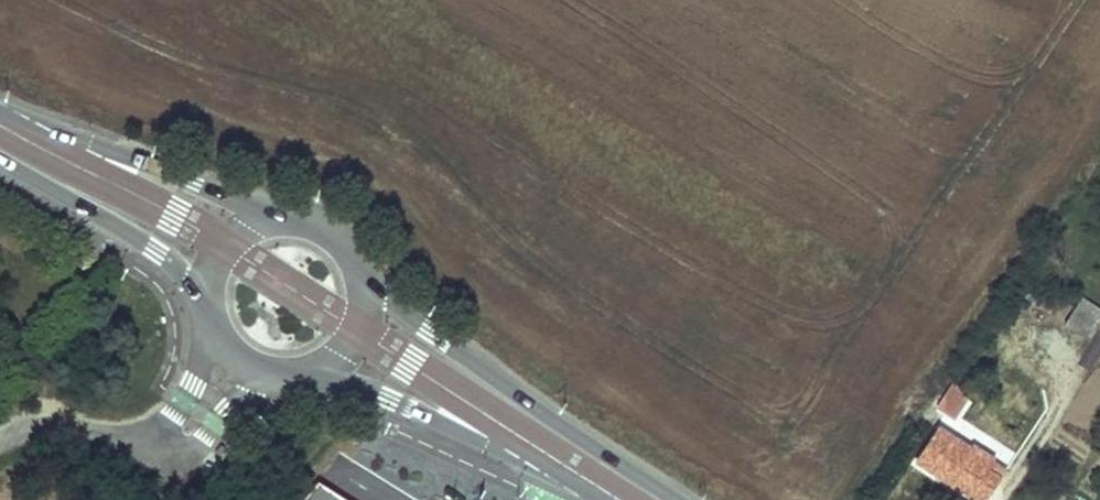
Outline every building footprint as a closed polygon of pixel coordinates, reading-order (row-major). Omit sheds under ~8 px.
[(1097,324),(1076,311),(1067,324),(1088,338),(1097,324)] [(967,397),(953,388),(938,409),(952,419),(967,397)] [(940,430),(918,462),(975,499),(986,499),(1005,472),(993,464),(995,461),(973,448),(972,450),(940,430)] [(324,491),(318,487),(306,499),(339,499),(324,491)]
